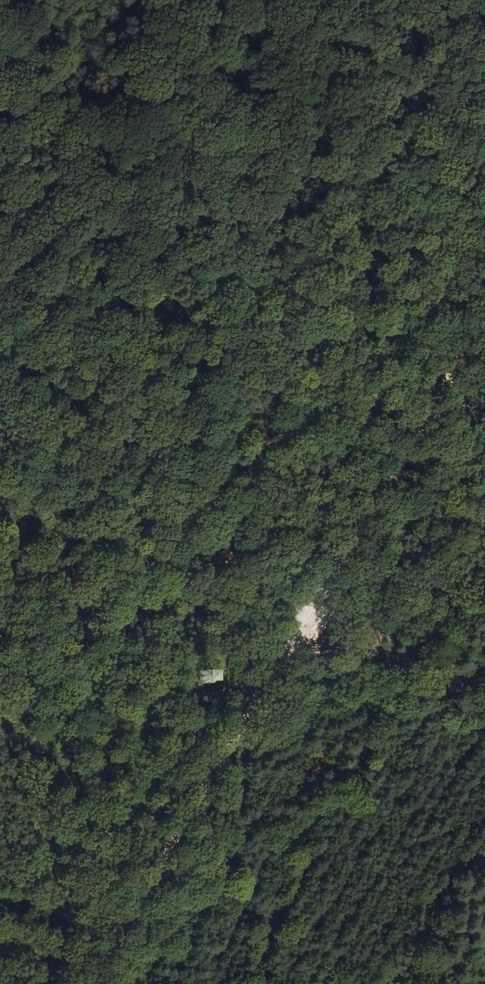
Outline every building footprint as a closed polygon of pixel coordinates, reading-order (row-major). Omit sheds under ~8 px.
[(212,669),(199,669),(199,682),(212,683),(212,669)]
